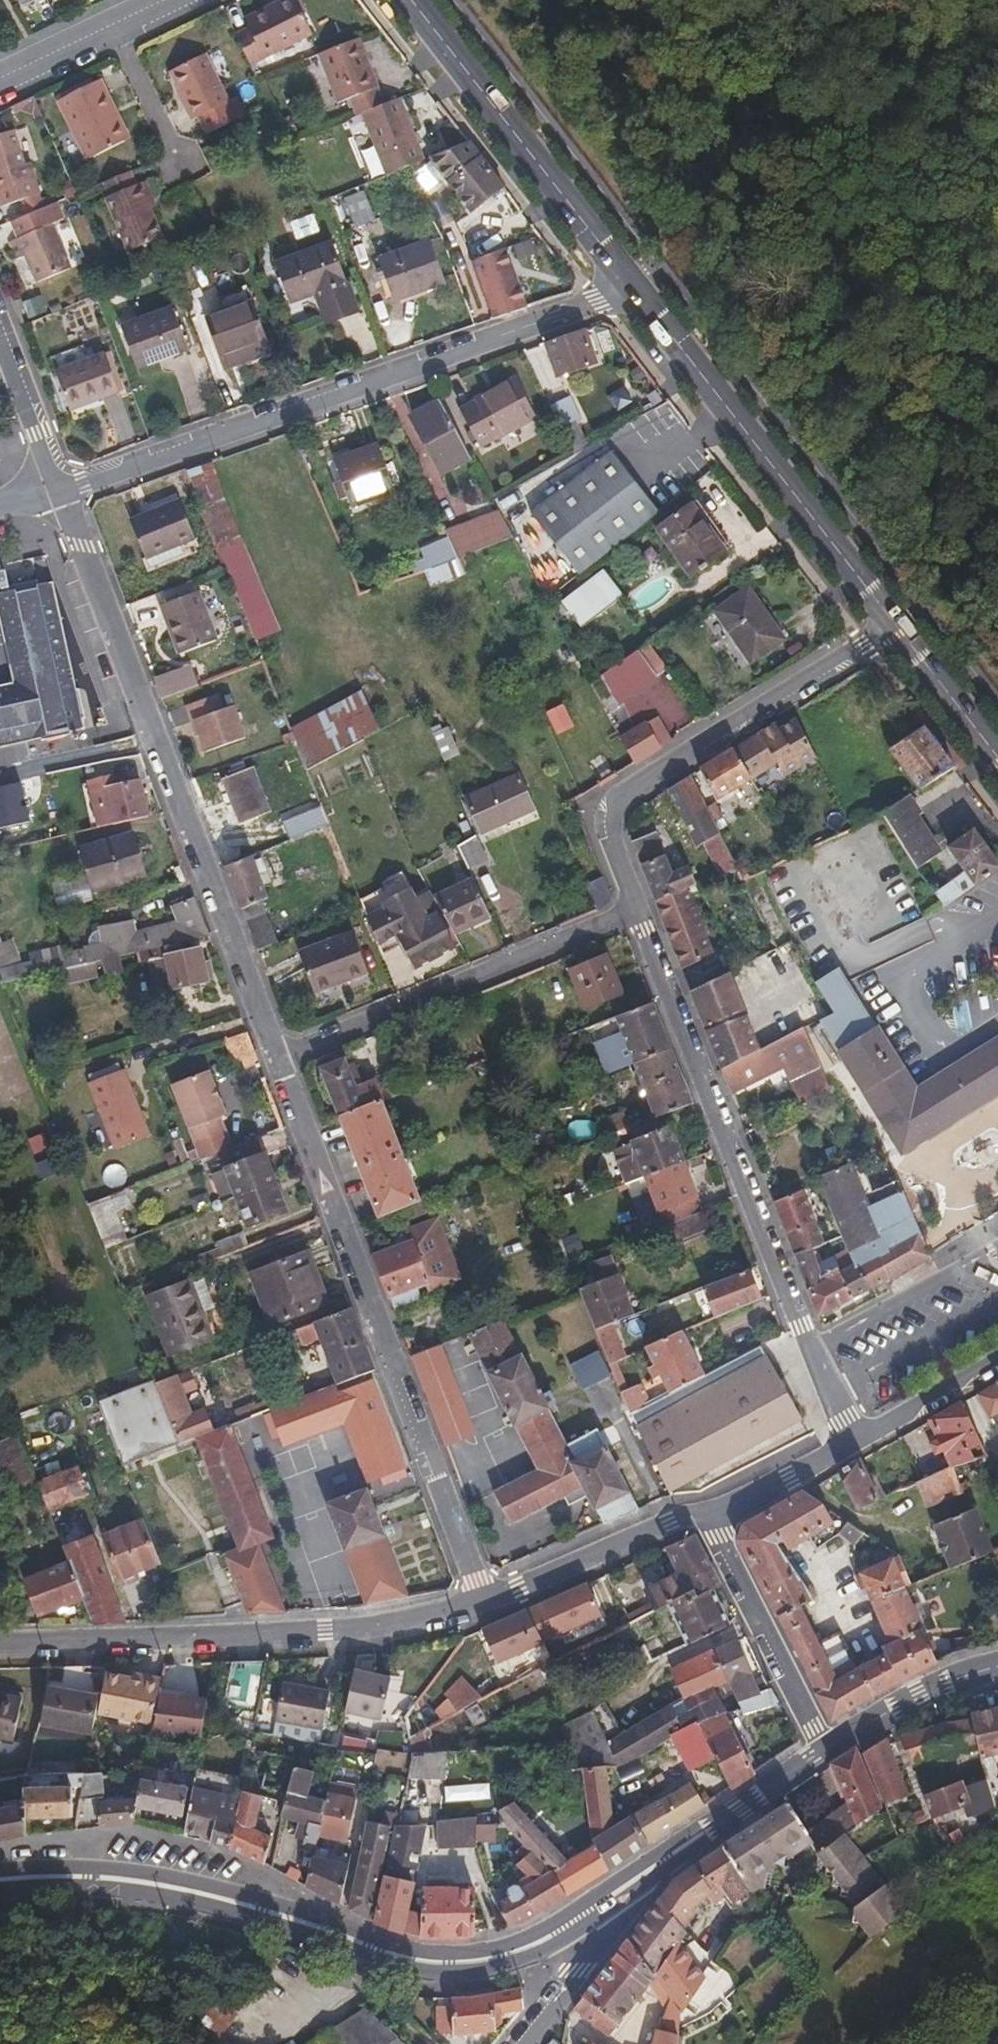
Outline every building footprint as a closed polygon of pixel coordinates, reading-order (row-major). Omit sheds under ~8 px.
[(53,0),(17,0),(23,14),(53,0)] [(299,0),(292,0),(273,9),(270,2),(244,14),(249,26),(236,32),(251,63),(315,34),(299,0)] [(292,0),(274,0),(270,2),(273,9),(292,0)] [(382,89),(363,38),(321,54),(340,105),(382,89)] [(185,101),(192,115),(229,98),(206,48),(171,64),(187,100),(185,101)] [(126,137),(111,107),(117,105),(102,74),(59,95),(88,156),(126,137)] [(432,170),(406,103),(367,118),(392,184),(432,170)] [(131,134),(117,105),(111,107),(126,137),(131,134)] [(3,203),(43,188),(31,155),(25,158),(12,124),(0,128),(0,196),(3,203)] [(458,191),(490,169),(479,155),(441,169),(458,191)] [(514,200),(490,169),(458,191),(482,222),(514,200)] [(152,207),(140,182),(136,183),(131,170),(101,181),(108,196),(104,197),(130,253),(166,236),(152,207)] [(157,204),(146,179),(140,182),(152,207),(157,204)] [(374,212),(368,195),(348,202),(355,219),(374,212)] [(63,266),(46,221),(58,216),(52,199),(6,217),(11,233),(3,236),(9,253),(18,250),(28,278),(63,266)] [(444,275),(429,234),(376,252),(392,295),(444,275)] [(331,237),(275,258),(288,297),(313,288),(323,318),(355,307),(331,237)] [(526,302),(507,243),(474,253),(493,314),(526,302)] [(251,297),(203,314),(215,350),(264,333),(251,297)] [(171,303),(121,321),(135,362),(185,344),(171,303)] [(593,365),(580,325),(540,339),(553,379),(593,365)] [(103,349),(53,367),(68,405),(118,387),(103,349)] [(511,375),(455,406),(476,447),(532,415),(511,375)] [(468,457),(437,399),(409,414),(440,472),(468,457)] [(583,445),(571,420),(556,427),(569,454),(583,445)] [(332,454),(348,503),(393,488),(377,440),(332,454)] [(655,508),(609,447),(529,508),(575,569),(655,508)] [(191,469),(252,639),(277,631),(216,460),(191,469)] [(652,525),(685,573),(727,545),(694,496),(652,525)] [(192,537),(178,497),(127,516),(141,555),(170,544),(192,537)] [(508,533),(494,506),(442,528),(444,533),(452,552),(508,533)] [(452,552),(444,533),(420,541),(428,561),(452,552)] [(144,564),(174,553),(170,544),(141,555),(144,564)] [(618,593),(599,566),(592,572),(612,598),(618,593)] [(36,578),(33,571),(5,577),(7,585),(36,578)] [(576,625),(612,598),(592,572),(556,599),(576,625)] [(52,574),(36,578),(7,585),(0,586),(0,615),(12,674),(0,677),(0,762),(29,755),(24,735),(84,723),(52,574)] [(743,584),(709,607),(745,658),(779,634),(743,584)] [(193,586),(158,600),(176,650),(211,637),(193,586)] [(633,644),(595,669),(614,698),(652,672),(633,644)] [(192,679),(186,662),(152,674),(158,692),(192,679)] [(182,700),(187,716),(190,715),(201,746),(242,732),(230,699),(220,703),(215,688),(182,700)] [(284,728),(302,768),(381,732),(363,692),(284,728)] [(563,704),(546,712),(557,735),(574,727),(563,704)] [(950,764),(908,711),(891,723),(901,737),(887,747),(916,787),(950,764)] [(629,761),(665,738),(650,713),(615,734),(629,761)] [(811,753),(793,717),(777,726),(774,721),(730,748),(748,776),(754,787),(811,753)] [(453,754),(442,726),(428,731),(440,759),(453,754)] [(748,776),(730,748),(695,769),(712,798),(748,776)] [(252,767),(225,777),(239,816),(267,806),(252,767)] [(110,781),(107,769),(98,771),(101,783),(110,781)] [(530,804),(515,770),(488,781),(504,816),(530,804)] [(101,783),(98,771),(87,774),(97,821),(109,818),(101,783)] [(734,869),(686,775),(664,789),(691,841),(699,838),(715,870),(721,867),(724,873),(734,869)] [(144,811),(135,776),(110,781),(101,783),(109,818),(144,811)] [(859,779),(851,783),(856,794),(864,789),(859,779)] [(504,816),(488,781),(459,793),(474,828),(504,816)] [(937,846),(915,815),(918,812),(906,794),(889,804),(880,811),(878,812),(913,864),(937,846)] [(889,804),(885,799),(876,805),(880,811),(889,804)] [(325,820),(317,801),(278,817),(285,836),(325,820)] [(994,863),(970,828),(944,845),(960,868),(931,889),(939,902),(994,863)] [(128,829),(77,844),(89,886),(141,872),(128,829)] [(481,855),(471,830),(451,841),(463,865),(481,855)] [(682,887),(675,869),(659,874),(642,833),(628,838),(652,899),(674,890),(682,887)] [(261,888),(251,859),(265,853),(262,845),(222,861),(235,898),(248,893),(261,888)] [(425,887),(413,864),(402,871),(414,893),(425,887)] [(606,890),(597,871),(580,877),(588,897),(606,890)] [(485,912),(468,875),(429,893),(448,929),(485,912)] [(600,903),(606,890),(588,897),(592,907),(600,903)] [(706,950),(674,890),(652,899),(678,964),(706,950)] [(253,908),(248,893),(235,898),(241,913),(253,908)] [(81,960),(205,931),(192,897),(171,902),(176,922),(162,925),(161,920),(132,926),(129,914),(98,921),(99,924),(103,938),(81,943),(77,943),(78,946),(81,960)] [(391,915),(411,960),(448,943),(432,909),(419,915),(414,904),(391,915)] [(273,935),(261,905),(253,908),(241,913),(252,943),(273,935)] [(924,919),(870,941),(878,960),(932,939),(924,919)] [(103,938),(99,924),(88,931),(82,939),(81,943),(103,938)] [(347,927),(291,948),(306,988),(362,968),(347,927)] [(198,975),(191,945),(159,953),(164,982),(198,975)] [(81,960),(78,946),(59,951),(63,964),(81,960)] [(603,952),(566,967),(581,1005),(618,989),(603,952)] [(164,982),(159,953),(138,957),(144,986),(164,982)] [(755,1046),(726,967),(718,971),(747,1050),(755,1046)] [(747,1050),(718,971),(687,987),(717,1065),(747,1050)] [(665,1046),(647,1000),(582,1024),(585,1033),(614,1022),(629,1060),(665,1046)] [(828,1087),(801,1023),(755,1046),(747,1050),(717,1065),(723,1079),(736,1073),(741,1083),(784,1065),(799,1101),(828,1087)] [(836,1048),(897,1150),(997,1087),(997,1037),(913,1088),(875,1025),(836,1048)] [(248,1045),(242,1029),(227,1034),(233,1051),(248,1045)] [(631,1066),(668,1052),(665,1046),(629,1060),(631,1066)] [(687,1100),(668,1052),(631,1066),(650,1113),(659,1110),(687,1100)] [(379,1095),(398,1088),(393,1075),(379,1081),(377,1073),(357,1080),(350,1058),(319,1071),(335,1113),(379,1095)] [(168,1077),(190,1137),(221,1125),(215,1111),(221,1109),(204,1063),(168,1077)] [(84,1080),(108,1145),(144,1131),(119,1066),(84,1080)] [(741,1083),(736,1073),(723,1079),(727,1089),(741,1083)] [(414,1090),(411,1082),(398,1088),(400,1095),(414,1090)] [(419,1195),(379,1095),(335,1113),(373,1214),(419,1195)] [(665,1124),(659,1110),(650,1113),(622,1124),(627,1139),(665,1124)] [(278,1123),(274,1113),(259,1119),(262,1129),(278,1123)] [(678,1159),(665,1124),(627,1139),(641,1173),(678,1159)] [(266,1180),(255,1150),(252,1151),(247,1135),(212,1148),(219,1166),(217,1166),(227,1195),(266,1180)] [(536,1156),(533,1148),(524,1151),(527,1159),(534,1157),(536,1156)] [(543,1178),(534,1157),(527,1159),(536,1180),(543,1178)] [(697,1207),(678,1159),(641,1173),(660,1222),(695,1208),(697,1207)] [(923,1251),(893,1178),(865,1189),(853,1159),(815,1174),(849,1260),(851,1265),(856,1263),(865,1283),(923,1251)] [(622,1181),(620,1175),(611,1179),(613,1184),(622,1181)] [(277,1209),(266,1180),(227,1195),(238,1224),(277,1209)] [(624,1186),(622,1181),(613,1184),(615,1190),(624,1186)] [(865,1283),(856,1263),(851,1265),(849,1260),(822,1275),(810,1243),(819,1238),(798,1186),(769,1197),(814,1311),(865,1283)] [(103,1211),(118,1205),(112,1187),(82,1199),(100,1245),(113,1240),(103,1211)] [(704,1230),(695,1208),(660,1222),(644,1228),(652,1251),(704,1230)] [(576,1256),(566,1232),(559,1235),(569,1259),(576,1256)] [(434,1275),(418,1233),(409,1237),(425,1279),(434,1275)] [(425,1279),(409,1237),(369,1253),(386,1296),(425,1279)] [(212,1253),(209,1246),(187,1255),(189,1262),(212,1253)] [(246,1270),(266,1322),(323,1300),(303,1248),(246,1270)] [(634,1312),(609,1252),(587,1262),(594,1280),(580,1286),(597,1326),(614,1320),(634,1312)] [(756,1297),(744,1267),(700,1284),(713,1315),(756,1297)] [(143,1296),(165,1353),(208,1337),(186,1280),(143,1296)] [(316,1336),(332,1380),(369,1366),(342,1294),(329,1299),(333,1310),(271,1334),(274,1341),(296,1333),(299,1342),(316,1336)] [(562,1440),(499,1318),(463,1332),(532,1465),(490,1486),(505,1518),(579,1481),(598,1519),(634,1503),(623,1481),(620,1482),(604,1447),(607,1446),(597,1423),(562,1440)] [(627,1352),(614,1320),(597,1326),(611,1360),(627,1352)] [(702,1368),(684,1328),(648,1343),(655,1360),(649,1363),(654,1375),(661,1372),(668,1386),(702,1368)] [(597,1342),(566,1359),(579,1383),(609,1366),(597,1342)] [(664,1482),(797,1414),(777,1372),(783,1369),(771,1345),(718,1372),(716,1368),(654,1400),(651,1394),(646,1397),(632,1404),(664,1482)] [(646,1397),(639,1380),(631,1383),(622,1362),(613,1365),(630,1406),(632,1404),(646,1397)] [(989,1380),(997,1396),(997,1375),(989,1380)] [(331,1390),(363,1482),(398,1470),(365,1378),(331,1390)] [(175,1441),(164,1411),(152,1380),(94,1402),(118,1463),(175,1441)] [(443,1428),(432,1397),(425,1400),(436,1430),(443,1428)] [(268,1413),(287,1406),(284,1398),(265,1406),(268,1413)] [(975,1441),(954,1400),(925,1416),(946,1464),(968,1456),(965,1445),(975,1441)] [(193,1434),(182,1404),(164,1411),(175,1441),(183,1438),(193,1434)] [(268,1532),(225,1421),(193,1434),(183,1438),(186,1445),(196,1442),(235,1544),(251,1539),(268,1532)] [(10,1488),(32,1480),(14,1433),(0,1438),(0,1461),(10,1488)] [(907,1466),(897,1443),(885,1448),(894,1471),(907,1466)] [(870,1497),(853,1457),(833,1468),(850,1506),(870,1497)] [(81,1488),(72,1463),(35,1477),(48,1512),(54,1510),(51,1499),(81,1488)] [(961,1484),(958,1477),(952,1478),(946,1464),(907,1480),(917,1502),(961,1484)] [(376,1527),(361,1486),(323,1501),(339,1541),(376,1527)] [(808,1597),(776,1535),(783,1531),(789,1540),(826,1520),(821,1506),(796,1489),(738,1522),(733,1538),(826,1716),(870,1689),(855,1663),(850,1665),(846,1657),(829,1666),(815,1638),(804,1617),(809,1614),(803,1600),(808,1597)] [(155,1559),(132,1499),(124,1503),(129,1518),(101,1530),(120,1579),(141,1571),(139,1565),(155,1559)] [(987,1548),(968,1503),(951,1510),(948,1504),(936,1509),(938,1515),(925,1521),(944,1567),(987,1548)] [(848,1541),(856,1530),(840,1518),(832,1531),(848,1541)] [(120,1615),(89,1531),(60,1542),(66,1557),(80,1592),(89,1616),(120,1615)] [(716,1584),(689,1534),(662,1546),(671,1564),(664,1568),(669,1580),(644,1592),(649,1604),(632,1612),(636,1623),(667,1607),(709,1587),(716,1584)] [(278,1609),(251,1539),(235,1544),(218,1551),(241,1611),(278,1609)] [(891,1553),(879,1545),(876,1552),(883,1557),(891,1553)] [(901,1575),(891,1553),(883,1557),(849,1573),(859,1595),(864,1593),(901,1575)] [(80,1592),(66,1557),(20,1576),(33,1611),(80,1592)] [(932,1655),(899,1586),(905,1583),(901,1575),(864,1593),(882,1638),(874,1642),(878,1650),(855,1663),(870,1689),(932,1655)] [(389,1596),(385,1580),(356,1586),(361,1601),(389,1596)] [(725,1622),(709,1587),(667,1607),(685,1643),(725,1622)] [(849,1655),(835,1627),(815,1638),(829,1666),(846,1657),(849,1655)] [(748,1668),(734,1638),(711,1649),(726,1678),(748,1668)] [(591,1764),(696,1715),(718,1706),(721,1704),(712,1685),(726,1678),(711,1649),(669,1668),(682,1697),(616,1728),(598,1695),(568,1730),(565,1767),(567,1775),(574,1771),(591,1764)] [(256,1693),(263,1657),(228,1659),(221,1694),(256,1693)] [(376,1718),(385,1676),(349,1668),(339,1710),(376,1718)] [(148,1723),(156,1682),(101,1671),(96,1695),(93,1713),(148,1723)] [(738,1703),(770,1689),(764,1678),(732,1692),(738,1703)] [(300,1724),(309,1686),(278,1679),(270,1717),(300,1724)] [(93,1713),(96,1695),(41,1686),(34,1724),(89,1734),(93,1713)] [(317,1727),(325,1689),(309,1686),(300,1724),(317,1727)] [(469,1705),(460,1686),(436,1698),(445,1716),(469,1705)] [(8,1745),(17,1699),(0,1695),(0,1743),(8,1745)] [(219,1712),(220,1704),(212,1702),(210,1710),(219,1712)] [(748,1769),(718,1706),(696,1715),(696,1717),(713,1753),(726,1783),(748,1769)] [(975,1713),(984,1752),(997,1748),(997,1708),(975,1713)] [(972,1740),(966,1712),(899,1732),(910,1759),(972,1740)] [(294,1752),(300,1724),(270,1717),(264,1746),(294,1752)] [(713,1753),(696,1717),(679,1725),(695,1761),(713,1753)] [(405,1736),(425,1726),(402,1720),(405,1736)] [(310,1756),(317,1727),(300,1724),(294,1752),(310,1756)] [(153,1744),(156,1735),(146,1733),(144,1743),(153,1744)] [(905,1790),(884,1733),(860,1747),(882,1800),(905,1790)] [(876,1803),(853,1750),(849,1743),(825,1759),(847,1804),(853,1821),(876,1803)] [(980,1773),(975,1753),(969,1754),(974,1775),(980,1773)] [(321,1794),(303,1791),(310,1763),(292,1759),(280,1813),(303,1818),(298,1838),(311,1840),(313,1831),(321,1794)] [(164,1782),(166,1769),(140,1764),(138,1776),(164,1782)] [(618,1818),(591,1764),(574,1771),(579,1789),(584,1808),(587,1818),(591,1835),(618,1818)] [(94,1794),(99,1768),(83,1768),(81,1778),(78,1793),(94,1794)] [(407,1780),(410,1773),(400,1771),(398,1777),(393,1777),(392,1782),(406,1784),(407,1780)] [(579,1789),(574,1771),(567,1775),(570,1791),(579,1789)] [(423,1783),(424,1776),(410,1773),(407,1780),(423,1783)] [(252,1826),(260,1792),(246,1789),(249,1776),(240,1774),(239,1777),(231,1820),(252,1826)] [(182,1814),(187,1786),(164,1782),(138,1776),(134,1796),(132,1803),(182,1814)] [(231,1820),(239,1777),(233,1776),(231,1784),(228,1783),(223,1804),(219,1803),(217,1811),(213,1810),(207,1839),(226,1843),(231,1820)] [(689,1785),(684,1777),(673,1784),(678,1792),(689,1785)] [(69,1813),(68,1782),(24,1783),(22,1801),(23,1816),(69,1813)] [(957,1799),(952,1783),(923,1794),(928,1809),(957,1799)] [(644,1840),(699,1802),(689,1785),(678,1792),(673,1784),(655,1795),(652,1790),(644,1794),(647,1799),(628,1811),(644,1840)] [(342,1837),(352,1794),(323,1787),(321,1794),(313,1831),(342,1837)] [(707,1796),(702,1788),(696,1791),(701,1801),(707,1796)] [(132,1803),(134,1796),(95,1801),(96,1824),(129,1821),(132,1803)] [(752,1864),(806,1830),(785,1798),(719,1841),(737,1869),(755,1896),(766,1912),(779,1907),(752,1864)] [(22,1801),(0,1805),(0,1836),(23,1831),(23,1816),(22,1801)] [(605,1864),(591,1835),(565,1849),(552,1835),(548,1838),(506,1804),(495,1807),(497,1819),(522,1843),(534,1854),(555,1881),(562,1891),(605,1864)] [(587,1818),(584,1808),(579,1809),(581,1819),(587,1818)] [(605,1864),(644,1840),(628,1811),(618,1818),(591,1835),(605,1864)] [(365,1914),(385,1822),(363,1818),(344,1903),(365,1914)] [(261,1859),(270,1831),(252,1826),(231,1820),(226,1843),(261,1859)] [(471,1929),(470,1885),(422,1887),(418,1911),(404,1909),(421,1822),(393,1823),(371,1916),(419,1934),(461,1932),(471,1929)] [(883,1881),(860,1851),(843,1831),(848,1827),(845,1823),(832,1835),(816,1846),(852,1903),(883,1881)] [(491,1846),(490,1833),(473,1834),(475,1847),(491,1846)] [(692,1962),(675,1938),(683,1928),(680,1923),(692,1905),(690,1902),(737,1869),(719,1841),(674,1871),(624,1934),(650,1971),(657,1962),(683,1998),(707,1962),(692,1962)] [(562,1891),(555,1881),(534,1854),(522,1843),(519,1847),(523,1852),(512,1861),(521,1874),(508,1884),(502,1878),(492,1885),(487,1891),(503,1920),(523,1914),(562,1891)] [(336,1899),(344,1860),(308,1852),(302,1881),(336,1899)] [(766,1912),(755,1896),(741,1901),(742,1907),(726,1915),(715,1932),(722,1938),(732,1923),(766,1912)] [(606,2030),(645,1979),(657,1996),(664,1991),(650,1971),(624,1934),(571,2002),(606,2030)] [(683,1998),(657,1962),(650,1971),(664,1991),(665,1993),(676,2008),(683,1998)] [(160,2033),(174,2043),(210,2043),(235,2011),(200,1983),(160,2033)] [(499,2020),(499,2011),(518,2008),(520,2006),(517,1985),(462,1997),(448,1996),(453,2034),(492,2027),(499,2020)] [(675,2033),(676,2008),(665,1993),(657,2031),(675,2033)] [(361,2008),(325,2031),(333,2043),(401,2043),(361,2008)] [(325,2031),(305,2043),(333,2043),(325,2031)] [(675,2033),(657,2031),(654,2043),(674,2043),(675,2033)]
